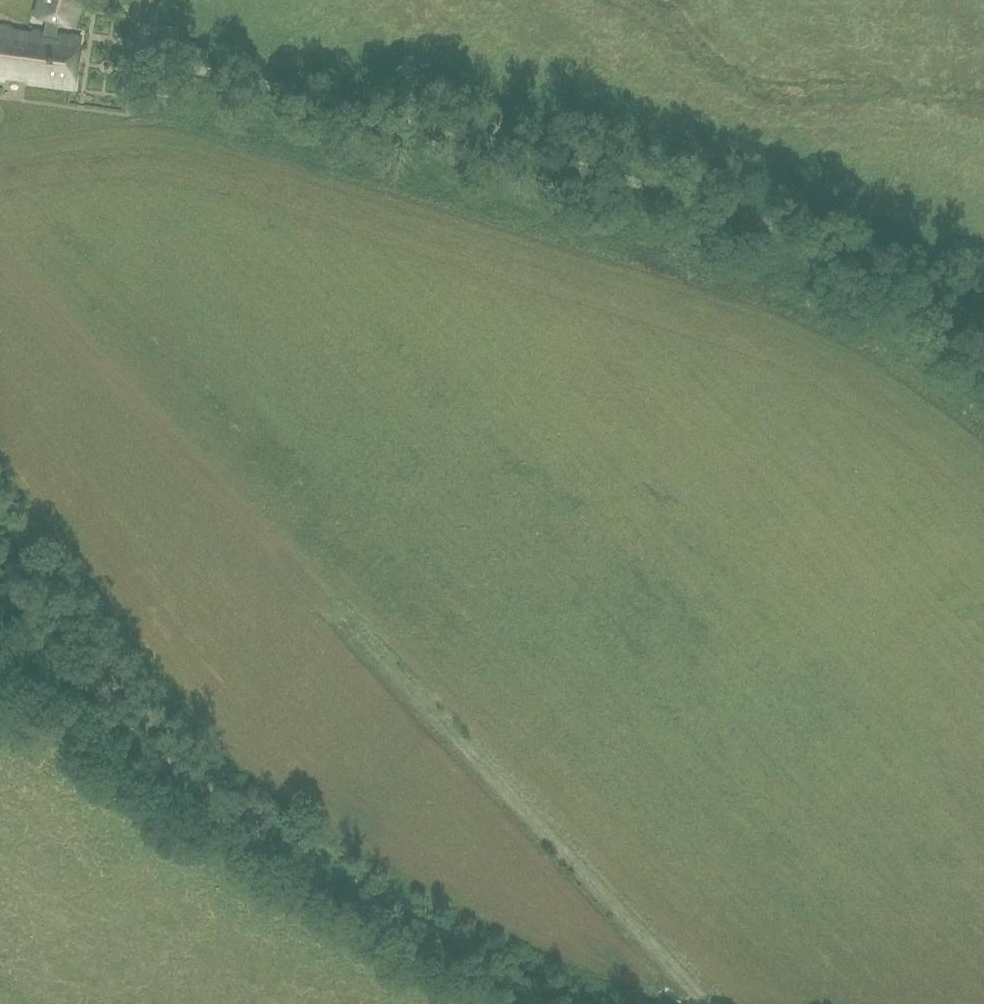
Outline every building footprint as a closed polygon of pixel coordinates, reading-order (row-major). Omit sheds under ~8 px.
[(74,89),(80,39),(80,37),(56,34),(58,23),(72,27),(80,0),(39,0),(34,16),(47,19),(45,33),(0,27),(0,79),(74,89)]
